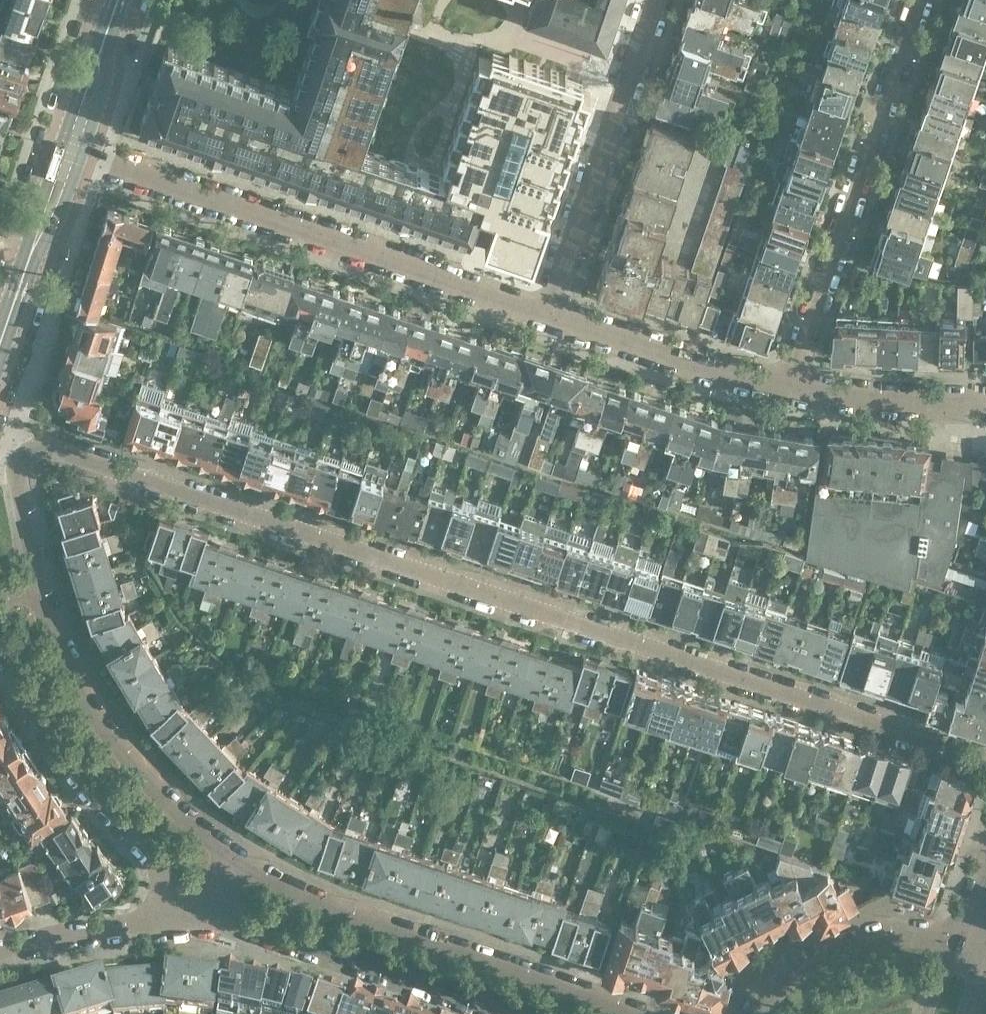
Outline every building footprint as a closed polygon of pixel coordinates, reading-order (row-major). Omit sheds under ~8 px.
[(4,22),(37,33),(40,24),(42,22),(43,20),(43,18),(42,16),(45,6),(27,0),(0,0),(0,21),(4,22)] [(141,122),(469,235),(471,230),(484,192),(463,184),(444,178),(361,149),(397,44),(400,45),(410,14),(408,13),(413,0),(316,0),(309,18),(317,21),(294,89),(167,45),(141,122)] [(370,144),(496,187),(478,238),(483,240),(501,246),(514,250),(533,256),(547,214),(552,200),(558,183),(562,171),(568,154),(572,141),(578,124),(582,112),(588,95),(604,50),(517,20),(524,0),(425,0),(422,8),(417,6),(370,144)] [(528,14),(606,41),(620,0),(532,0),(528,14)] [(688,12),(690,15),(688,18),(722,30),(726,17),(753,26),(759,28),(763,18),(756,16),(710,0),(695,0),(693,5),(690,6),(688,12)] [(756,16),(763,18),(767,6),(761,3),(752,0),(710,0),(756,16)] [(831,4),(842,8),(880,21),(882,15),(880,12),(884,0),(832,0),(831,4)] [(962,1),(985,9),(985,0),(963,0),(963,1),(962,1)] [(956,21),(985,32),(985,9),(962,1),(960,2),(958,8),(959,11),(956,20),(956,21)] [(787,6),(785,12),(795,15),(797,9),(787,6)] [(842,8),(835,30),(870,42),(871,37),(875,36),(877,29),(875,26),(876,23),(879,22),(880,21),(842,8)] [(773,22),(780,24),(784,14),(776,11),(773,22)] [(784,13),(784,14),(780,24),(777,33),(777,35),(786,38),(793,16),(784,13)] [(685,29),(681,40),(741,61),(748,63),(752,51),(745,49),(718,39),(722,30),(688,18),(688,19),(685,20),(683,26),(685,29)] [(30,60),(30,59),(28,58),(30,50),(32,49),(34,46),(34,43),(37,33),(4,22),(0,21),(0,51),(30,60)] [(948,41),(984,53),(985,54),(985,32),(956,21),(953,22),(951,27),(953,30),(949,40),(948,41)] [(777,33),(780,24),(773,22),(772,22),(769,31),(777,33)] [(835,30),(828,51),(830,52),(865,64),(867,59),(865,56),(870,42),(835,30)] [(674,51),(672,57),(674,60),(673,63),(706,74),(710,62),(737,72),(744,74),(748,63),(741,61),(681,40),(678,50),(674,51)] [(942,60),(978,73),(981,74),(985,58),(985,54),(984,53),(948,41),(946,42),(944,47),(946,50),(943,60),(942,60)] [(24,85),(33,60),(30,59),(30,60),(0,51),(0,77),(24,85)] [(806,59),(803,68),(822,75),(855,86),(856,81),(860,79),(862,73),(860,70),(861,67),(864,65),(865,64),(830,52),(825,66),(806,59)] [(751,65),(765,69),(767,63),(753,59),(751,65)] [(935,77),(934,79),(971,92),(974,93),(981,74),(978,73),(942,60),(939,62),(938,67),(939,70),(937,77),(935,77)] [(669,74),(665,85),(732,108),(736,96),(730,94),(703,85),(706,74),(673,63),(673,64),(669,66),(667,71),(669,74)] [(803,68),(800,76),(820,82),(815,96),(850,108),(852,103),(850,99),(855,86),(822,75),(803,68)] [(744,87),(757,92),(759,85),(762,78),(754,75),(751,82),(746,80),(744,87)] [(12,108),(12,109),(15,110),(24,85),(0,77),(0,104),(12,108)] [(931,88),(927,99),(964,112),(967,113),(974,93),(971,92),(934,79),(932,81),(930,86),(931,88)] [(658,105),(657,108),(691,119),(695,107),(721,117),(728,119),(732,108),(665,85),(662,95),(658,97),(657,102),(658,105)] [(810,109),(807,118),(840,129),(842,124),(845,122),(847,117),(845,113),(846,111),(849,109),(850,108),(815,96),(810,109)] [(922,114),(921,117),(923,118),(923,119),(958,131),(961,132),(967,113),(964,112),(927,99),(926,105),(923,107),(922,112),(922,114)] [(3,131),(3,130),(4,130),(5,126),(4,125),(6,120),(10,119),(13,113),(10,110),(10,109),(12,109),(12,108),(0,104),(0,130),(3,131)] [(789,111),(786,119),(805,125),(800,139),(833,150),(840,129),(807,118),(789,111)] [(635,174),(610,246),(597,283),(643,299),(643,300),(652,303),(652,302),(669,308),(669,309),(688,316),(689,314),(697,318),(712,275),(692,268),(676,262),(662,257),(661,259),(653,257),(696,134),(653,119),(648,136),(646,136),(643,146),(644,147),(640,157),(639,157),(635,174)] [(917,134),(915,139),(951,151),(954,152),(961,132),(958,131),(923,119),(921,125),(917,126),(916,131),(917,134)] [(720,140),(740,147),(742,143),(744,136),(724,129),(720,140)] [(789,135),(782,156),(793,160),(826,171),(833,150),(800,139),(789,135)] [(756,141),(744,136),(742,143),(754,147),(756,141)] [(910,154),(909,159),(944,171),(947,172),(954,152),(951,151),(915,139),(914,145),(910,146),(909,151),(910,154)] [(728,154),(737,157),(740,147),(720,140),(717,150),(728,154)] [(747,167),(754,147),(742,143),(735,163),(747,167)] [(727,163),(726,167),(747,174),(749,168),(734,163),(737,157),(728,154),(725,162),(727,163)] [(779,157),(774,175),(784,179),(786,179),(786,181),(819,192),(819,191),(823,189),(824,183),(823,180),(826,171),(793,160),(782,156),(782,157),(779,157)] [(903,173),(902,179),(937,191),(940,192),(947,172),(944,171),(909,159),(907,164),(904,165),(902,170),(903,173)] [(0,170),(7,173),(10,165),(3,162),(0,170)] [(726,167),(723,176),(744,183),(744,181),(747,174),(726,167)] [(760,172),(749,168),(744,181),(748,182),(744,195),(754,198),(758,185),(755,184),(760,172)] [(723,176),(720,185),(740,192),(744,183),(723,176)] [(774,211),(773,212),(808,223),(815,203),(818,202),(820,196),(819,193),(819,192),(786,181),(786,179),(784,179),(774,211)] [(896,193),(895,198),(931,210),(933,211),(938,200),(940,192),(937,191),(902,179),(900,184),(897,185),(895,190),(896,193)] [(720,185),(717,195),(737,202),(740,192),(720,185)] [(717,195),(714,204),(734,211),(737,202),(717,195)] [(979,205),(985,207),(985,198),(976,195),(974,203),(979,205)] [(890,205),(888,210),(890,213),(889,214),(890,215),(889,217),(924,230),(927,231),(933,211),(931,210),(895,198),(893,203),(890,205)] [(714,204),(710,215),(730,222),(734,211),(714,204)] [(981,228),(985,212),(985,207),(979,205),(972,225),(981,228)] [(102,230),(124,237),(136,241),(135,244),(143,247),(147,248),(154,223),(108,208),(102,230)] [(734,221),(743,224),(747,211),(739,208),(734,221)] [(766,223),(763,231),(767,232),(784,238),(801,243),(804,236),(806,235),(809,228),(807,226),(808,223),(773,212),(770,211),(766,223)] [(710,215),(706,226),(726,233),(730,222),(710,215)] [(880,232),(879,235),(882,236),(881,238),(920,251),(927,231),(924,230),(889,217),(888,221),(885,220),(884,223),(882,225),(880,230),(880,232)] [(730,234),(739,237),(743,224),(734,221),(730,234)] [(164,288),(183,233),(172,229),(172,227),(164,224),(162,226),(159,225),(157,231),(155,236),(153,235),(149,248),(144,263),(146,263),(140,280),(164,288)] [(962,243),(974,247),(981,228),(972,225),(969,224),(962,243)] [(706,226),(703,236),(723,243),(726,233),(706,226)] [(102,230),(89,269),(111,276),(116,262),(118,254),(124,237),(102,230)] [(763,231),(756,251),(760,252),(795,264),(795,261),(798,260),(800,254),(799,251),(801,243),(784,238),(767,232),(763,231)] [(183,233),(164,288),(156,314),(168,319),(181,280),(193,284),(194,280),(207,241),(206,241),(205,238),(198,235),(195,237),(183,233)] [(703,236),(699,247),(719,254),(723,243),(703,236)] [(877,249),(874,258),(910,271),(928,277),(929,275),(935,257),(920,251),(881,238),(881,239),(877,241),(876,246),(877,249)] [(207,241),(194,280),(193,284),(205,288),(191,326),(204,331),(218,288),(231,250),(220,246),(220,243),(212,240),(210,242),(207,241)] [(728,242),(722,261),(731,264),(737,245),(728,242)] [(954,262),(959,264),(968,267),(974,247),(962,243),(961,243),(954,262)] [(144,263),(149,248),(147,248),(143,247),(138,261),(144,263)] [(699,247),(696,258),(716,265),(719,254),(699,247)] [(231,250),(218,288),(204,331),(216,335),(229,296),(241,299),(242,296),(255,258),(254,257),(253,254),(246,252),(243,254),(231,250)] [(756,251),(750,271),(753,272),(788,283),(789,281),(791,280),(793,274),(792,271),(795,264),(760,252),(756,251)] [(118,254),(116,262),(129,266),(132,258),(118,254)] [(281,313),(292,280),(295,272),(255,258),(242,296),(243,296),(242,300),(273,310),(281,313)] [(696,258),(692,268),(712,275),(716,265),(696,258)] [(857,263),(850,282),(862,283),(870,267),(857,263)] [(963,281),(968,267),(959,264),(954,278),(963,281)] [(715,280),(723,283),(728,270),(719,267),(715,280)] [(881,282),(882,270),(874,268),(873,281),(881,282)] [(77,309),(82,311),(99,316),(107,289),(110,279),(111,276),(89,269),(77,309)] [(892,273),(882,270),(881,282),(891,283),(892,273)] [(750,271),(743,291),(746,292),(781,304),(784,295),(787,294),(789,287),(788,285),(788,283),(753,272),(750,271)] [(294,280),(284,309),(287,310),(298,314),(290,339),(300,342),(312,309),(320,285),(310,281),(309,278),(304,277),(301,278),(298,277),(296,281),(294,280)] [(110,279),(107,289),(117,292),(120,282),(110,279)] [(723,283),(715,280),(711,292),(719,295),(723,283)] [(940,318),(938,358),(941,361),(947,361),(950,359),(964,359),(965,330),(966,319),(966,315),(974,315),(974,284),(958,283),(957,318),(940,317),(940,318)] [(312,309),(300,342),(313,347),(321,322),(332,325),(335,317),(343,293),(341,292),(340,289),(335,287),(332,289),(320,285),(312,309)] [(743,291),(737,308),(739,309),(740,309),(746,311),(773,321),(773,320),(775,321),(776,321),(778,319),(780,313),(779,310),(781,304),(746,292),(743,291)] [(335,317),(332,325),(344,329),(335,354),(347,358),(358,325),(366,301),(356,297),(354,294),(349,292),(346,294),(343,293),(335,317)] [(983,295),(974,294),(974,314),(983,314),(983,295)] [(708,299),(701,320),(714,325),(721,304),(708,299)] [(343,367),(342,372),(354,376),(355,371),(359,362),(367,338),(377,341),(380,332),(389,308),(387,308),(385,305),(380,303),(378,305),(366,301),(358,325),(347,358),(343,367)] [(379,369),(374,382),(387,387),(388,383),(391,373),(403,340),(411,316),(401,313),(400,310),(395,308),(392,310),(389,308),(380,332),(377,341),(387,345),(379,369)] [(728,330),(726,332),(740,338),(741,336),(742,335),(767,342),(773,327),(774,327),(775,324),(775,321),(773,320),(773,321),(746,311),(740,309),(739,309),(737,308),(734,308),(728,329),(728,330)] [(75,332),(74,334),(109,347),(119,350),(126,325),(121,323),(115,321),(109,319),(99,316),(82,311),(79,321),(75,323),(73,328),(75,332)] [(151,326),(155,316),(145,313),(142,323),(151,326)] [(829,342),(828,355),(841,356),(844,359),(850,359),(853,357),(854,357),(857,317),(857,314),(838,313),(838,316),(836,316),(836,327),(832,327),(831,334),(831,342),(829,342)] [(111,314),(109,319),(115,321),(121,323),(123,317),(111,314)] [(857,317),(854,357),(855,357),(857,360),(863,360),(866,358),(875,358),(877,318),(878,315),(857,314),(857,317)] [(877,318),(875,358),(882,359),(885,361),(891,362),(894,359),(896,359),(899,319),(899,316),(878,315),(877,318)] [(391,373),(388,383),(399,387),(402,377),(404,378),(412,354),(423,357),(426,348),(434,324),(432,323),(431,320),(426,319),(423,320),(411,316),(403,340),(391,373)] [(899,319),(896,359),(918,361),(919,321),(920,317),(899,316),(899,319)] [(919,321),(918,361),(924,361),(926,364),(933,364),(935,362),(938,362),(938,358),(940,318),(920,317),(919,321)] [(426,348),(423,357),(435,361),(426,385),(428,386),(437,389),(449,356),(457,332),(447,329),(446,325),(441,324),(438,325),(434,324),(426,348)] [(267,352),(273,336),(260,332),(254,347),(267,352)] [(449,356),(437,389),(438,389),(450,393),(459,369),(468,372),(471,364),(480,340),(478,339),(477,336),(472,334),(469,336),(457,332),(449,356)] [(68,355),(67,357),(112,372),(116,373),(123,352),(119,350),(109,347),(74,334),(71,344),(68,346),(66,351),(68,355)] [(974,337),(974,359),(985,358),(985,337),(974,337)] [(471,364),(468,372),(480,376),(472,401),(477,403),(478,403),(483,405),(494,372),(503,348),(492,344),(491,341),(486,339),(483,341),(480,340),(471,364)] [(201,351),(180,344),(177,352),(199,359),(201,351)] [(137,355),(149,359),(151,352),(139,348),(137,355)] [(494,372),(483,405),(495,409),(504,385),(514,388),(517,379),(525,355),(503,348),(494,372)] [(499,432),(493,451),(516,459),(528,425),(540,388),(546,390),(555,364),(525,354),(525,355),(517,379),(514,388),(526,392),(516,421),(510,435),(499,432)] [(62,368),(59,375),(60,378),(59,380),(66,382),(70,382),(100,392),(104,379),(109,381),(112,372),(67,357),(64,367),(62,368)] [(279,382),(287,385),(295,361),(287,358),(279,382)] [(539,429),(528,462),(552,470),(555,459),(544,455),(562,405),(573,409),(576,399),(584,376),(585,375),(561,366),(555,364),(546,390),(552,392),(539,429)] [(131,379),(141,382),(144,375),(134,372),(131,379)] [(131,379),(121,375),(118,384),(128,387),(131,379)] [(555,459),(552,470),(573,477),(574,476),(578,465),(581,456),(587,441),(598,407),(607,384),(584,376),(576,399),(573,409),(584,413),(576,437),(567,463),(555,459)] [(126,431),(125,434),(126,435),(128,435),(129,437),(130,438),(133,439),(135,440),(137,439),(139,439),(143,440),(148,442),(150,434),(155,419),(159,407),(161,402),(162,398),(164,392),(165,390),(166,387),(158,385),(155,384),(152,383),(143,380),(141,387),(140,390),(135,406),(129,421),(129,423),(128,424),(126,431)] [(298,380),(295,388),(306,392),(309,384),(298,380)] [(266,384),(258,381),(255,390),(263,393),(266,384)] [(63,388),(61,393),(62,395),(61,398),(71,401),(69,409),(82,413),(80,418),(84,420),(83,424),(87,426),(102,431),(105,421),(104,421),(107,411),(111,396),(104,394),(104,393),(100,392),(70,382),(66,382),(65,387),(63,388)] [(309,384),(306,392),(318,395),(321,388),(309,384)] [(598,407),(587,441),(588,441),(599,445),(607,421),(618,424),(621,415),(629,392),(627,391),(626,388),(621,386),(618,388),(607,384),(598,407)] [(343,403),(347,390),(337,386),(332,400),(343,403)] [(290,392),(279,388),(276,397),(287,400),(290,392)] [(621,415),(618,424),(629,428),(621,453),(633,457),(644,423),(652,400),(641,396),(640,393),(635,391),(632,393),(629,392),(621,415)] [(297,394),(290,392),(287,400),(286,403),(293,405),(297,394)] [(201,405),(208,408),(212,396),(204,393),(201,405)] [(207,412),(193,456),(195,457),(198,461),(203,462),(206,461),(215,464),(231,415),(236,398),(226,395),(219,416),(207,412)] [(382,400),(371,396),(365,411),(377,414),(382,400)] [(150,434),(148,442),(150,442),(153,446),(158,447),(161,446),(170,449),(181,414),(184,405),(162,398),(161,402),(159,407),(155,419),(150,434)] [(331,415),(334,406),(314,400),(311,409),(331,415)] [(644,423),(633,457),(643,460),(645,461),(653,436),(664,440),(667,431),(675,408),(673,407),(671,404),(666,402),(663,404),(652,400),(644,423)] [(477,403),(473,415),(478,417),(483,405),(478,403),(477,403)] [(181,414),(170,449),(173,450),(175,453),(180,455),(184,454),(193,456),(207,412),(184,405),(181,414)] [(346,410),(334,406),(331,415),(330,416),(342,420),(346,410)] [(667,431),(664,440),(675,444),(667,468),(669,469),(665,479),(675,482),(679,472),(690,439),(698,415),(687,412),(686,409),(681,407),(678,409),(675,408),(667,431)] [(401,421),(424,428),(428,416),(405,409),(403,414),(401,421)] [(388,416),(401,421),(403,414),(390,410),(388,416)] [(231,415),(215,464),(218,465),(220,468),(225,470),(229,469),(237,471),(249,436),(251,427),(253,422),(231,415)] [(679,472),(675,482),(685,485),(688,475),(690,476),(695,463),(710,468),(713,456),(715,448),(721,423),(719,423),(718,420),(713,418),(710,419),(698,415),(690,439),(679,472)] [(436,419),(428,416),(424,428),(423,429),(432,432),(436,419)] [(376,429),(379,421),(369,418),(366,426),(376,429)] [(121,421),(118,432),(125,434),(126,431),(128,424),(129,423),(121,421)] [(715,448),(713,456),(727,459),(724,485),(722,495),(734,497),(745,427),(733,426),(732,423),(726,422),(724,424),(721,423),(715,448)] [(249,436),(237,471),(240,472),(243,476),(248,477),(251,476),(261,479),(272,444),(275,435),(251,427),(249,436)] [(745,427),(734,497),(742,499),(744,488),(748,489),(752,464),(764,466),(769,431),(766,431),(765,428),(759,427),(757,429),(745,427)] [(464,429),(460,441),(470,444),(474,433),(474,432),(464,429)] [(769,431),(764,466),(775,468),(771,493),(772,493),(771,504),(782,506),(784,495),(793,435),(782,434),(780,431),(775,430),(773,432),(769,431)] [(481,435),(474,433),(470,444),(477,446),(481,435)] [(826,448),(823,469),(826,470),(826,474),(825,478),(849,480),(880,483),(922,487),(922,485),(925,485),(926,480),(927,480),(928,470),(930,458),(928,458),(930,445),(928,445),(928,443),(885,439),(855,436),(832,434),(832,436),(829,436),(828,448),(826,448)] [(272,444),(261,479),(271,482),(270,485),(280,488),(281,486),(283,487),(294,451),(297,442),(275,435),(272,444)] [(782,506),(782,511),(793,513),(795,497),(800,472),(812,474),(813,474),(818,439),(815,439),(813,436),(808,435),(805,437),(793,435),(784,495),(782,506)] [(442,456),(446,443),(437,440),(433,453),(442,456)] [(294,451),(283,487),(285,487),(285,490),(295,493),(296,491),(305,494),(317,458),(320,450),(297,442),(294,451)] [(452,460),(456,447),(447,444),(442,456),(452,460)] [(317,458),(305,494),(315,497),(318,501),(323,502),(327,501),(328,501),(331,491),(340,466),(343,457),(320,450),(317,458)] [(492,459),(492,458),(478,454),(469,451),(466,462),(475,465),(489,469),(492,459)] [(385,481),(373,516),(375,517),(375,519),(385,522),(385,520),(395,523),(406,488),(417,456),(410,454),(406,465),(404,465),(398,486),(385,481)] [(818,473),(807,556),(872,576),(906,585),(910,587),(914,574),(924,577),(942,583),(951,558),(957,535),(963,535),(965,528),(968,519),(972,506),(972,498),(973,482),(973,471),(967,470),(969,456),(950,454),(949,454),(947,468),(946,472),(928,470),(927,480),(926,480),(925,485),(922,485),(922,487),(880,483),(849,480),(825,478),(826,474),(818,473)] [(578,465),(574,476),(598,484),(602,472),(586,467),(589,459),(581,456),(578,465)] [(331,491),(328,501),(329,502),(332,505),(337,507),(342,506),(351,509),(362,474),(365,464),(343,457),(340,466),(331,491)] [(973,471),(973,482),(985,487),(985,464),(972,460),(973,471)] [(362,474),(351,509),(353,509),(352,512),(362,515),(363,513),(373,516),(385,481),(388,471),(389,468),(366,461),(365,464),(362,474)] [(519,485),(524,469),(515,466),(510,482),(519,485)] [(612,487),(621,490),(624,482),(626,474),(617,471),(612,487)] [(406,488),(395,523),(397,524),(399,527),(404,529),(408,527),(417,530),(429,496),(429,493),(435,476),(428,473),(424,484),(421,483),(418,492),(407,489),(406,488)] [(538,474),(534,484),(544,488),(547,477),(538,474)] [(583,488),(561,481),(557,491),(580,498),(583,488)] [(624,482),(621,490),(642,497),(645,489),(624,482)] [(671,495),(667,504),(679,508),(686,486),(685,485),(675,482),(671,495)] [(429,496),(417,530),(441,538),(453,501),(457,490),(448,487),(446,492),(432,486),(429,493),(429,496)] [(80,487),(59,493),(62,505),(59,506),(66,529),(100,517),(97,507),(98,507),(94,495),(83,499),(80,487)] [(663,492),(659,504),(667,506),(667,504),(671,495),(663,492)] [(476,508),(464,545),(487,553),(499,516),(503,503),(479,496),(477,502),(476,508)] [(111,498),(109,507),(111,514),(115,516),(119,501),(111,498)] [(453,501),(441,538),(464,545),(476,508),(477,502),(464,498),(462,504),(453,501)] [(637,505),(631,502),(627,513),(633,515),(637,505)] [(699,504),(696,514),(710,519),(712,512),(713,509),(699,504)] [(712,512),(710,519),(721,523),(724,516),(712,512)] [(150,528),(145,543),(150,545),(149,549),(162,553),(162,555),(158,567),(157,570),(167,573),(168,571),(184,522),(160,514),(155,529),(150,528)] [(521,524),(509,561),(531,568),(546,525),(547,521),(525,514),(523,517),(521,524)] [(754,525),(753,533),(778,541),(779,530),(766,526),(767,516),(756,514),(754,522),(754,525)] [(499,516),(487,553),(509,561),(521,524),(499,516)] [(66,529),(63,530),(70,552),(107,541),(120,535),(119,530),(117,527),(103,531),(101,532),(97,520),(101,519),(100,517),(66,529)] [(731,518),(730,526),(753,533),(754,525),(731,518)] [(968,519),(965,528),(976,532),(979,522),(968,519)] [(546,525),(531,568),(554,576),(567,539),(570,529),(547,521),(546,525)] [(168,571),(167,573),(175,576),(181,559),(183,560),(194,564),(197,565),(205,541),(208,530),(184,522),(168,571)] [(589,547),(577,584),(600,592),(613,554),(616,544),(603,540),(608,526),(597,523),(592,536),(589,547)] [(714,553),(720,534),(699,527),(693,546),(714,553)] [(963,535),(960,542),(974,546),(978,533),(976,532),(965,528),(963,535)] [(567,539),(554,576),(577,584),(589,547),(592,536),(570,529),(567,539)] [(779,530),(778,541),(800,548),(801,537),(788,533),(779,530)] [(732,538),(720,534),(714,553),(725,557),(732,538)] [(975,551),(985,555),(985,536),(980,534),(975,551)] [(107,541),(70,552),(77,575),(114,564),(110,551),(124,546),(120,535),(107,541)] [(644,536),(641,545),(649,547),(652,539),(644,536)] [(613,554),(600,592),(623,599),(635,562),(637,556),(639,549),(641,545),(618,537),(616,544),(613,554)] [(194,564),(190,576),(206,582),(201,596),(199,603),(207,606),(209,599),(214,584),(226,548),(205,541),(197,565),(194,564)] [(783,550),(763,544),(760,553),(780,560),(783,550)] [(662,573),(650,609),(659,612),(660,615),(666,617),(669,615),(670,616),(683,576),(673,572),(681,549),(671,546),(663,569),(662,573)] [(214,584),(209,599),(211,600),(218,602),(222,587),(239,593),(251,556),(226,548),(214,584)] [(635,562),(623,599),(646,607),(659,570),(658,570),(662,557),(639,549),(637,556),(635,562)] [(792,553),(784,550),(778,566),(787,568),(792,553)] [(251,556),(239,593),(254,598),(262,600),(275,564),(251,556)] [(823,567),(804,560),(799,573),(819,579),(820,577),(823,567)] [(114,564),(77,575),(84,598),(121,586),(114,564)] [(275,564),(262,600),(270,603),(285,608),(299,572),(275,564)] [(842,584),(845,573),(823,567),(820,577),(842,584)] [(136,580),(133,572),(122,576),(124,584),(136,580)] [(299,572),(285,608),(300,613),(296,628),(292,639),(300,642),(301,638),(304,630),(308,616),(321,579),(299,572)] [(704,583),(691,622),(700,625),(701,628),(707,630),(710,629),(712,629),(725,590),(713,586),(716,576),(707,573),(704,583)] [(865,580),(845,573),(842,584),(854,588),(851,597),(859,600),(862,590),(865,580)] [(704,583),(683,576),(670,616),(672,616),(673,619),(679,621),(682,619),(691,622),(704,583)] [(301,638),(300,642),(308,644),(309,640),(317,619),(318,619),(332,624),(345,587),(321,579),(308,616),(304,630),(301,638)] [(138,588),(136,580),(124,584),(127,592),(138,588)] [(972,599),(985,604),(985,585),(978,582),(972,599)] [(906,585),(902,597),(912,600),(916,589),(910,587),(906,585)] [(121,586),(84,598),(92,625),(94,625),(126,614),(126,612),(122,601),(125,600),(121,586)] [(345,587),(332,624),(356,632),(368,595),(345,587)] [(725,590),(712,629),(714,630),(714,633),(721,635),(723,633),(732,636),(745,596),(725,590)] [(745,596),(732,636),(734,637),(735,640),(741,642),(744,640),(753,643),(766,603),(768,597),(747,590),(745,596)] [(368,595),(356,632),(379,640),(392,603),(368,595)] [(252,601),(247,618),(255,621),(260,604),(252,601)] [(392,603),(379,640),(402,647),(415,611),(392,603)] [(766,603),(753,643),(762,646),(763,649),(769,651),(772,649),(773,649),(786,610),(766,603)] [(255,621),(254,624),(262,627),(268,607),(260,604),(255,621)] [(970,625),(985,630),(985,604),(981,619),(973,616),(970,625)] [(807,617),(786,610),(773,649),(775,650),(776,653),(782,655),(788,654),(794,656),(807,617)] [(126,614),(94,625),(110,649),(143,630),(131,611),(126,612),(126,614)] [(415,611),(402,647),(426,655),(439,619),(415,611)] [(828,624),(815,663),(817,664),(817,667),(824,669),(826,667),(836,670),(837,669),(839,662),(848,635),(852,623),(831,616),(828,624)] [(828,624),(807,617),(794,656),(803,659),(804,662),(810,664),(813,663),(815,663),(828,624)] [(156,625),(152,618),(142,624),(146,631),(156,625)] [(868,630),(876,632),(880,621),(872,618),(868,630)] [(439,619),(426,655),(449,663),(462,626),(452,623),(439,619)] [(948,643),(970,650),(978,652),(985,655),(985,630),(970,625),(955,620),(948,643)] [(161,633),(156,625),(146,631),(150,639),(161,633)] [(462,626),(449,663),(474,671),(487,635),(462,626)] [(915,640),(923,642),(927,630),(919,627),(915,640)] [(853,634),(840,671),(842,671),(845,675),(850,676),(854,675),(861,678),(873,641),(875,636),(855,629),(853,634)] [(110,649),(109,650),(123,673),(156,652),(149,640),(145,634),(143,630),(110,649)] [(923,642),(931,645),(935,632),(927,630),(923,642)] [(351,646),(355,634),(347,632),(343,644),(351,646)] [(359,649),(362,637),(355,634),(351,646),(359,649)] [(487,635),(474,671),(497,679),(509,642),(487,635)] [(873,641),(861,678),(863,679),(866,682),(871,684),(875,683),(883,685),(896,648),(897,643),(875,636),(873,641)] [(896,648),(883,685),(906,693),(919,654),(912,652),(914,644),(899,639),(897,643),(896,648)] [(498,682),(494,694),(502,696),(506,682),(521,687),(533,650),(509,642),(497,679),(498,679),(498,682)] [(393,647),(389,659),(397,662),(401,650),(393,647)] [(919,654),(906,693),(929,701),(935,688),(938,678),(942,666),(943,662),(945,655),(922,647),(919,654)] [(397,662),(395,668),(403,671),(409,652),(401,650),(397,662)] [(533,650),(521,687),(544,695),(556,658),(533,650)] [(942,666),(963,672),(971,675),(985,680),(985,655),(978,652),(970,650),(966,661),(945,655),(943,662),(942,666)] [(156,652),(123,673),(138,697),(171,677),(169,675),(182,667),(178,661),(165,668),(156,652)] [(581,666),(573,690),(576,691),(586,694),(585,697),(588,697),(580,720),(589,723),(596,700),(608,664),(584,656),(581,666)] [(544,697),(540,709),(549,712),(553,697),(572,704),(576,691),(573,690),(581,666),(556,658),(544,695),(545,695),(544,697)] [(441,663),(437,675),(445,678),(449,666),(441,663)] [(596,700),(589,723),(596,726),(604,703),(606,704),(607,702),(620,706),(632,672),(631,671),(608,664),(596,700)] [(449,666),(445,678),(452,680),(456,668),(449,666)] [(938,678),(959,686),(956,695),(985,706),(985,680),(971,675),(963,672),(942,666),(938,678)] [(171,677),(138,697),(153,722),(178,699),(179,701),(183,697),(174,683),(186,675),(182,667),(169,675),(171,677)] [(624,708),(624,710),(647,718),(660,678),(636,670),(624,708)] [(647,718),(646,722),(669,729),(683,685),(660,678),(647,718)] [(490,679),(486,691),(494,694),(498,682),(490,679)] [(669,729),(668,734),(690,742),(706,693),(683,685),(669,729)] [(323,687),(321,694),(330,697),(332,690),(323,687)] [(926,713),(948,721),(985,734),(985,706),(956,695),(953,704),(946,702),(949,692),(935,688),(929,701),(926,713)] [(706,693),(690,742),(714,749),(730,700),(706,693)] [(537,694),(532,707),(540,709),(544,697),(537,694)] [(178,699),(153,722),(165,734),(163,735),(164,736),(169,741),(195,713),(205,703),(200,697),(189,707),(187,709),(179,701),(178,699)] [(730,700),(714,749),(737,757),(753,708),(730,700)] [(195,713),(169,741),(186,760),(213,732),(201,720),(212,710),(205,703),(195,713)] [(753,708),(737,757),(760,764),(761,760),(763,754),(776,716),(753,708)] [(9,726),(8,724),(9,721),(6,715),(2,715),(0,712),(0,732),(9,726)] [(763,754),(761,760),(785,767),(786,762),(799,723),(776,716),(763,754)] [(786,762),(785,767),(799,772),(798,777),(806,780),(808,775),(809,770),(822,731),(799,723),(786,762)] [(0,732),(0,762),(23,747),(22,745),(23,741),(18,734),(14,734),(9,726),(0,732)] [(809,770),(808,775),(830,782),(832,777),(845,738),(822,731),(809,770)] [(213,732),(186,760),(203,777),(230,749),(232,751),(242,741),(236,735),(225,745),(213,732)] [(832,777),(830,782),(851,789),(851,787),(852,784),(854,779),(853,779),(865,745),(845,738),(832,777)] [(230,749),(203,777),(209,783),(210,781),(222,794),(246,771),(244,768),(236,760),(239,758),(237,757),(248,747),(242,741),(232,751),(230,749)] [(852,784),(851,787),(876,795),(879,787),(890,753),(866,745),(865,745),(853,779),(854,779),(852,784)] [(0,762),(0,793),(4,791),(37,769),(31,759),(33,755),(28,748),(23,748),(23,747),(0,762)] [(879,787),(876,795),(897,802),(900,794),(904,782),(911,760),(890,753),(879,787)] [(911,760),(904,782),(913,785),(920,763),(911,760)] [(271,763),(265,773),(271,777),(278,767),(271,763)] [(246,771),(222,794),(247,810),(250,812),(268,780),(269,779),(267,778),(248,765),(244,768),(246,771)] [(268,780),(250,812),(270,825),(283,803),(290,792),(278,784),(285,772),(278,767),(271,777),(269,779),(268,780)] [(932,768),(925,789),(970,804),(974,793),(976,792),(977,787),(976,785),(977,781),(941,769),(933,767),(932,768)] [(4,791),(0,793),(0,803),(9,817),(10,817),(17,812),(52,787),(50,788),(45,781),(46,777),(43,771),(39,771),(37,769),(4,791)] [(52,787),(17,812),(10,817),(11,819),(13,817),(21,829),(23,827),(32,840),(42,832),(45,830),(43,828),(68,812),(61,801),(62,797),(57,789),(53,789),(52,787)] [(622,798),(644,805),(647,796),(625,789),(622,798)] [(919,807),(917,812),(962,827),(963,827),(967,816),(970,815),(971,810),(970,808),(971,804),(970,804),(925,789),(919,807)] [(322,795),(315,790),(309,800),(316,805),(322,795)] [(283,803),(270,825),(294,840),(314,808),(290,792),(283,803)] [(329,800),(322,795),(316,805),(323,810),(329,800)] [(644,805),(667,812),(670,803),(647,796),(644,805)] [(800,799),(796,811),(804,814),(808,801),(800,799)] [(849,800),(845,813),(851,815),(856,802),(849,800)] [(898,800),(897,805),(917,812),(919,807),(898,800)] [(719,808),(700,802),(694,821),(713,827),(719,808)] [(667,812),(690,820),(693,811),(670,803),(667,812)] [(314,808),(294,840),(319,856),(330,824),(332,825),(334,821),(314,808)] [(818,818),(840,826),(844,816),(821,809),(818,818)] [(722,811),(720,815),(733,819),(731,825),(737,826),(740,816),(722,811)] [(45,830),(42,832),(58,857),(59,856),(88,836),(87,835),(88,831),(84,825),(80,825),(72,812),(45,830)] [(330,824),(319,856),(335,861),(334,864),(341,866),(354,829),(358,815),(349,812),(344,826),(343,829),(332,825),(330,824)] [(917,812),(909,835),(955,850),(958,839),(959,840),(963,829),(962,828),(962,827),(917,812)] [(717,814),(712,830),(728,835),(731,825),(733,819),(720,815),(717,814)] [(884,814),(880,825),(889,828),(893,818),(893,817),(884,814)] [(354,829),(341,866),(363,873),(375,837),(363,832),(367,819),(358,815),(354,829)] [(673,819),(664,816),(663,825),(672,824),(673,819)] [(893,818),(889,828),(901,832),(904,822),(893,818)] [(875,824),(868,847),(873,849),(899,858),(900,858),(939,872),(942,864),(946,865),(952,863),(953,863),(957,851),(955,850),(909,835),(901,832),(889,828),(880,825),(875,824)] [(405,830),(397,827),(393,839),(401,841),(405,830)] [(840,827),(837,836),(844,838),(847,829),(840,827)] [(698,829),(693,832),(698,842),(703,840),(698,829)] [(413,833),(405,830),(401,841),(409,844),(413,833)] [(651,830),(647,844),(661,849),(664,840),(651,830)] [(762,832),(758,843),(780,850),(784,840),(762,832)] [(88,836),(59,856),(74,878),(107,856),(97,843),(94,845),(88,836)] [(446,844),(442,855),(450,858),(452,851),(454,847),(456,839),(448,836),(446,844)] [(784,840),(780,850),(791,854),(796,840),(785,836),(784,840)] [(844,838),(837,836),(830,855),(846,860),(852,841),(844,838)] [(375,837),(363,873),(388,882),(400,845),(375,837)] [(448,861),(436,898),(460,905),(472,869),(457,864),(465,840),(457,837),(456,839),(454,847),(452,851),(450,858),(449,861),(448,861)] [(400,845),(388,882),(412,890),(424,853),(400,845)] [(472,869),(460,905),(484,914),(504,851),(497,848),(488,874),(472,869)] [(769,874),(768,874),(788,917),(792,925),(810,916),(809,915),(815,912),(795,870),(787,853),(780,850),(776,862),(783,875),(772,881),(769,874)] [(504,851),(484,914),(508,921),(520,885),(503,880),(512,854),(504,851)] [(424,853),(412,890),(436,898),(448,861),(424,853)] [(810,861),(787,853),(795,870),(815,912),(821,925),(851,910),(857,906),(848,887),(841,890),(831,869),(830,866),(810,861)] [(107,856),(74,878),(74,879),(77,878),(93,902),(108,892),(111,893),(118,887),(118,884),(121,882),(104,859),(107,857),(107,856)] [(543,893),(530,929),(554,937),(563,908),(566,909),(569,901),(551,895),(558,872),(560,858),(554,856),(552,864),(553,864),(550,869),(547,880),(543,893)] [(886,869),(881,884),(890,887),(903,891),(930,901),(931,899),(935,897),(937,891),(935,887),(939,872),(900,858),(899,858),(894,872),(886,869)] [(31,861),(19,865),(24,878),(42,871),(37,863),(31,861)] [(545,861),(539,877),(547,880),(550,869),(553,864),(552,864),(545,861)] [(748,861),(736,868),(745,886),(766,928),(788,917),(768,874),(757,880),(748,861)] [(9,911),(12,913),(21,910),(22,907),(33,903),(24,878),(19,865),(8,869),(5,868),(4,869),(3,869),(0,870),(0,886),(9,911)] [(733,892),(722,897),(744,939),(766,928),(745,886),(736,868),(724,874),(733,892)] [(48,888),(42,871),(24,878),(33,903),(50,896),(48,888)] [(520,885),(508,921),(530,929),(543,893),(547,880),(539,877),(525,872),(520,885)] [(604,969),(603,970),(622,977),(625,968),(632,970),(648,926),(654,906),(662,882),(664,878),(655,875),(654,879),(645,903),(642,902),(635,922),(622,917),(621,917),(604,969)] [(712,880),(689,890),(701,917),(713,940),(712,945),(718,957),(713,960),(724,964),(725,962),(732,959),(729,954),(747,946),(744,939),(722,897),(712,880)] [(648,926),(632,970),(657,978),(672,934),(660,930),(667,910),(670,902),(666,901),(670,885),(662,882),(654,906),(648,926)] [(9,911),(0,886),(0,914),(9,911)] [(554,937),(553,940),(569,946),(568,948),(576,950),(588,914),(592,901),(596,889),(587,886),(579,910),(578,910),(577,913),(566,909),(563,908),(554,937)] [(588,914),(576,950),(584,953),(585,951),(601,956),(611,924),(598,920),(599,917),(598,917),(606,893),(596,889),(592,901),(588,914)] [(61,897),(56,890),(50,894),(54,901),(61,897)] [(657,978),(655,981),(659,989),(681,996),(692,959),(698,941),(701,931),(696,919),(689,922),(688,927),(683,938),(672,934),(657,978)] [(692,959),(681,996),(713,1006),(721,1003),(728,980),(722,977),(720,977),(724,964),(713,960),(702,956),(704,943),(698,941),(692,959)] [(220,1013),(240,1013),(240,1012),(245,984),(246,976),(241,975),(239,972),(230,970),(228,972),(225,971),(224,978),(224,979),(221,1008),(220,1013)] [(161,1009),(166,1009),(180,1011),(179,1013),(188,1013),(189,1012),(193,974),(168,971),(167,975),(165,975),(161,1009)] [(188,1013),(197,1013),(203,1013),(213,1013),(218,977),(193,974),(189,1012),(188,1013)] [(136,978),(139,1013),(165,1013),(166,1009),(161,1009),(165,975),(136,978)] [(240,1013),(262,1013),(268,988),(270,981),(264,980),(262,977),(253,975),(251,977),(246,976),(245,984),(240,1012),(240,1013)] [(79,984),(82,994),(88,1013),(111,1013),(116,1012),(106,980),(104,980),(103,976),(79,984)] [(106,980),(116,1012),(111,1013),(139,1013),(136,978),(106,980)] [(290,993),(292,985),(285,983),(284,980),(275,978),(272,980),(270,980),(270,982),(270,981),(268,988),(262,1013),(285,1013),(290,993)] [(310,1010),(314,999),(316,991),(307,989),(305,985),(296,983),(294,986),(292,985),(290,993),(285,1013),(309,1013),(310,1010)] [(51,989),(55,1002),(59,1013),(88,1013),(82,994),(79,984),(54,991),(54,989),(51,989)] [(30,995),(36,1013),(59,1013),(55,1002),(51,989),(54,989),(53,987),(30,995)] [(347,1000),(347,998),(317,989),(316,991),(314,999),(310,1010),(309,1013),(342,1013),(347,1000)] [(376,1002),(367,999),(366,996),(357,993),(354,995),(350,993),(347,998),(347,1000),(342,1013),(372,1013),(376,1002)] [(6,1002),(10,1013),(36,1013),(30,995),(6,1002)] [(0,1004),(0,1013),(10,1013),(6,1002),(0,1004)] [(372,1013),(399,1013),(400,1010),(399,1010),(398,1007),(390,1004),(387,1006),(376,1002),(372,1013)]
